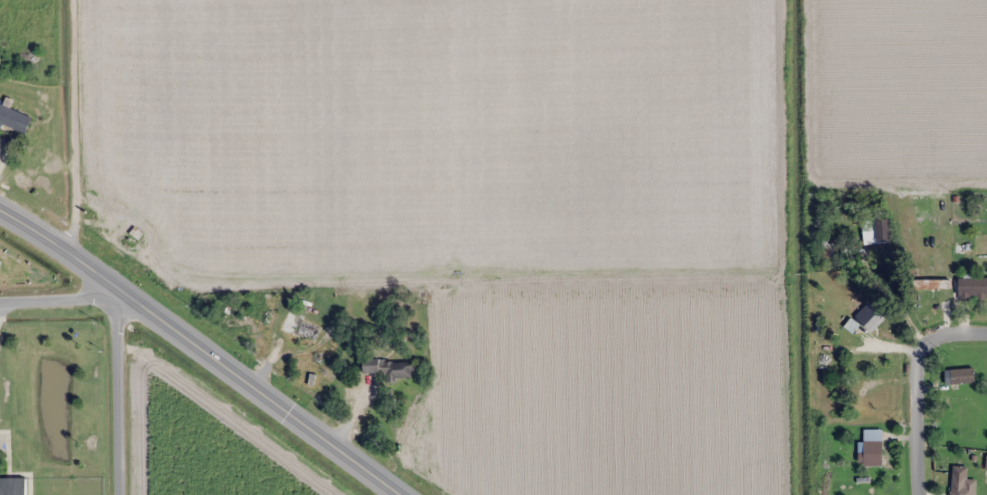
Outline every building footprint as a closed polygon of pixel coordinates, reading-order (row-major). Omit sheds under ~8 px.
[(1,124),(25,134),(32,117),(0,103),(0,127),(1,124)] [(890,242),(890,219),(862,219),(862,242),(890,242)] [(823,241),(823,256),(837,256),(837,241),(823,241)] [(958,278),(959,298),(986,298),(986,278),(958,278)] [(884,318),(869,302),(856,315),(870,331),(884,318)] [(322,327),(288,310),(279,329),(313,346),(322,327)] [(364,373),(386,373),(386,378),(413,378),(412,360),(363,361),(364,373)] [(951,383),(975,383),(975,368),(951,368),(951,383)] [(860,465),(882,465),(882,441),(860,441),(860,465)] [(975,485),(967,485),(967,471),(950,471),(950,494),(975,494),(975,485)]
